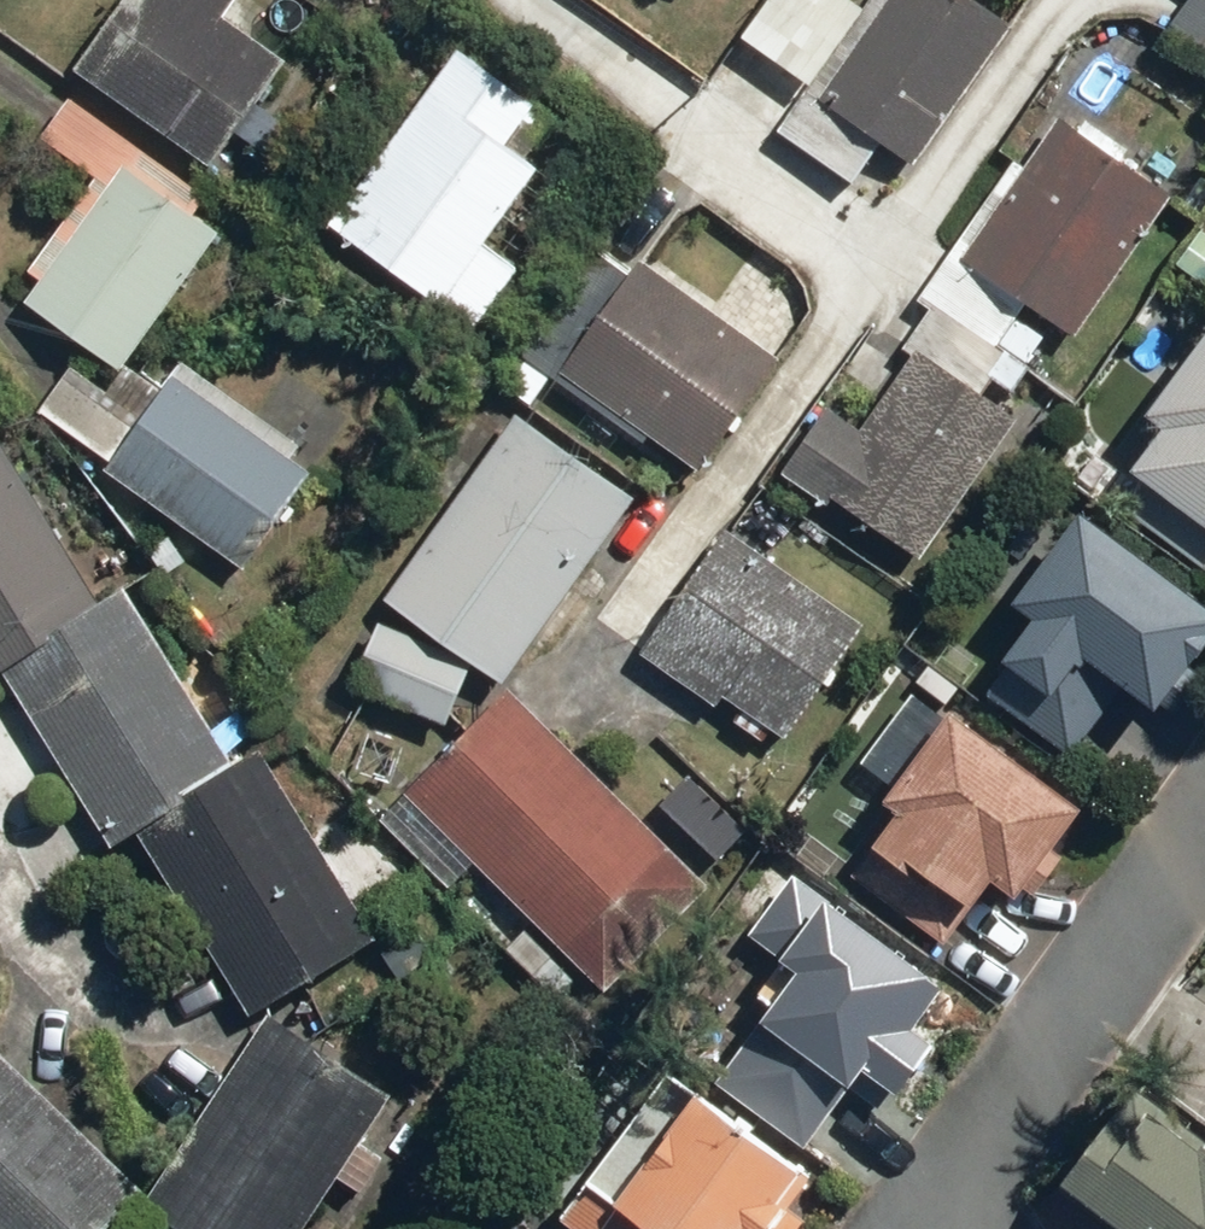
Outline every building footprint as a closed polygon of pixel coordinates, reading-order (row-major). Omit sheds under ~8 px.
[(234,0),(132,0),(86,64),(221,161),(294,59),(226,11),(234,0)] [(785,127),(865,182),(893,142),(926,165),(1026,21),(996,0),(874,0),(785,127)] [(1185,21),(1204,34),(1204,0),(1198,0),(1185,21)] [(576,118),(465,43),(341,227),(484,324),(526,261),(494,239),(576,118)] [(33,270),(48,283),(36,297),(130,372),(139,360),(236,240),(201,212),(214,195),(82,89),(51,127),(109,174),(33,270)] [(1037,166),(1023,157),(930,291),(942,300),(1007,345),(1038,300),(1087,334),(1186,189),(1074,112),(1037,166)] [(792,352),(654,253),(554,393),(641,455),(659,430),(710,467),(792,352)] [(1031,411),(994,386),(1001,376),(1026,393),(1043,369),(1007,345),(942,300),(919,334),(930,342),(872,426),(836,401),(792,465),(929,559),(1031,411)] [(120,385),(106,373),(98,382),(75,364),(46,401),(251,566),(334,463),(193,350),(167,383),(139,360),(130,372),(120,385)] [(1164,409),(1184,423),(1156,463),(1165,469),(1138,507),(1204,554),(1204,350),(1164,409)] [(647,490),(528,408),(400,595),(519,677),(647,490)] [(16,667),(124,844),(154,826),(265,1008),(386,933),(273,747),(247,763),(135,579),(104,598),(0,428),(0,676),(16,667)] [(1100,500),(1034,593),(1055,608),(999,687),(1079,744),(1133,668),(1183,703),(1204,672),(1204,575),(1100,500)] [(879,617),(739,525),(730,519),(641,654),(767,737),(778,720),(801,735),(879,617)] [(485,658),(388,615),(362,675),(458,718),(485,658)] [(482,854),(543,911),(512,944),(565,996),(597,963),(621,986),(721,881),(517,686),(417,790),(426,799),(400,826),(457,881),(482,854)] [(1108,798),(971,696),(907,785),(922,797),(893,836),(904,845),(876,883),(945,934),(979,888),(994,899),(1016,869),(1041,888),(1108,798)] [(949,998),(965,978),(851,885),(767,988),(789,1006),(726,1083),(810,1152),(883,1064),(917,1092),(976,1020),(949,998)] [(400,1093),(280,1014),(157,1200),(201,1228),(311,1228),(400,1093)] [(157,1194),(2,1034),(0,1036),(0,1228),(121,1228),(157,1194)] [(834,1172),(810,1152),(726,1083),(696,1059),(575,1208),(601,1228),(787,1228),(834,1172)] [(1152,1080),(1078,1179),(1145,1228),(1144,1228),(1204,1228),(1204,1119),(1152,1080)]
